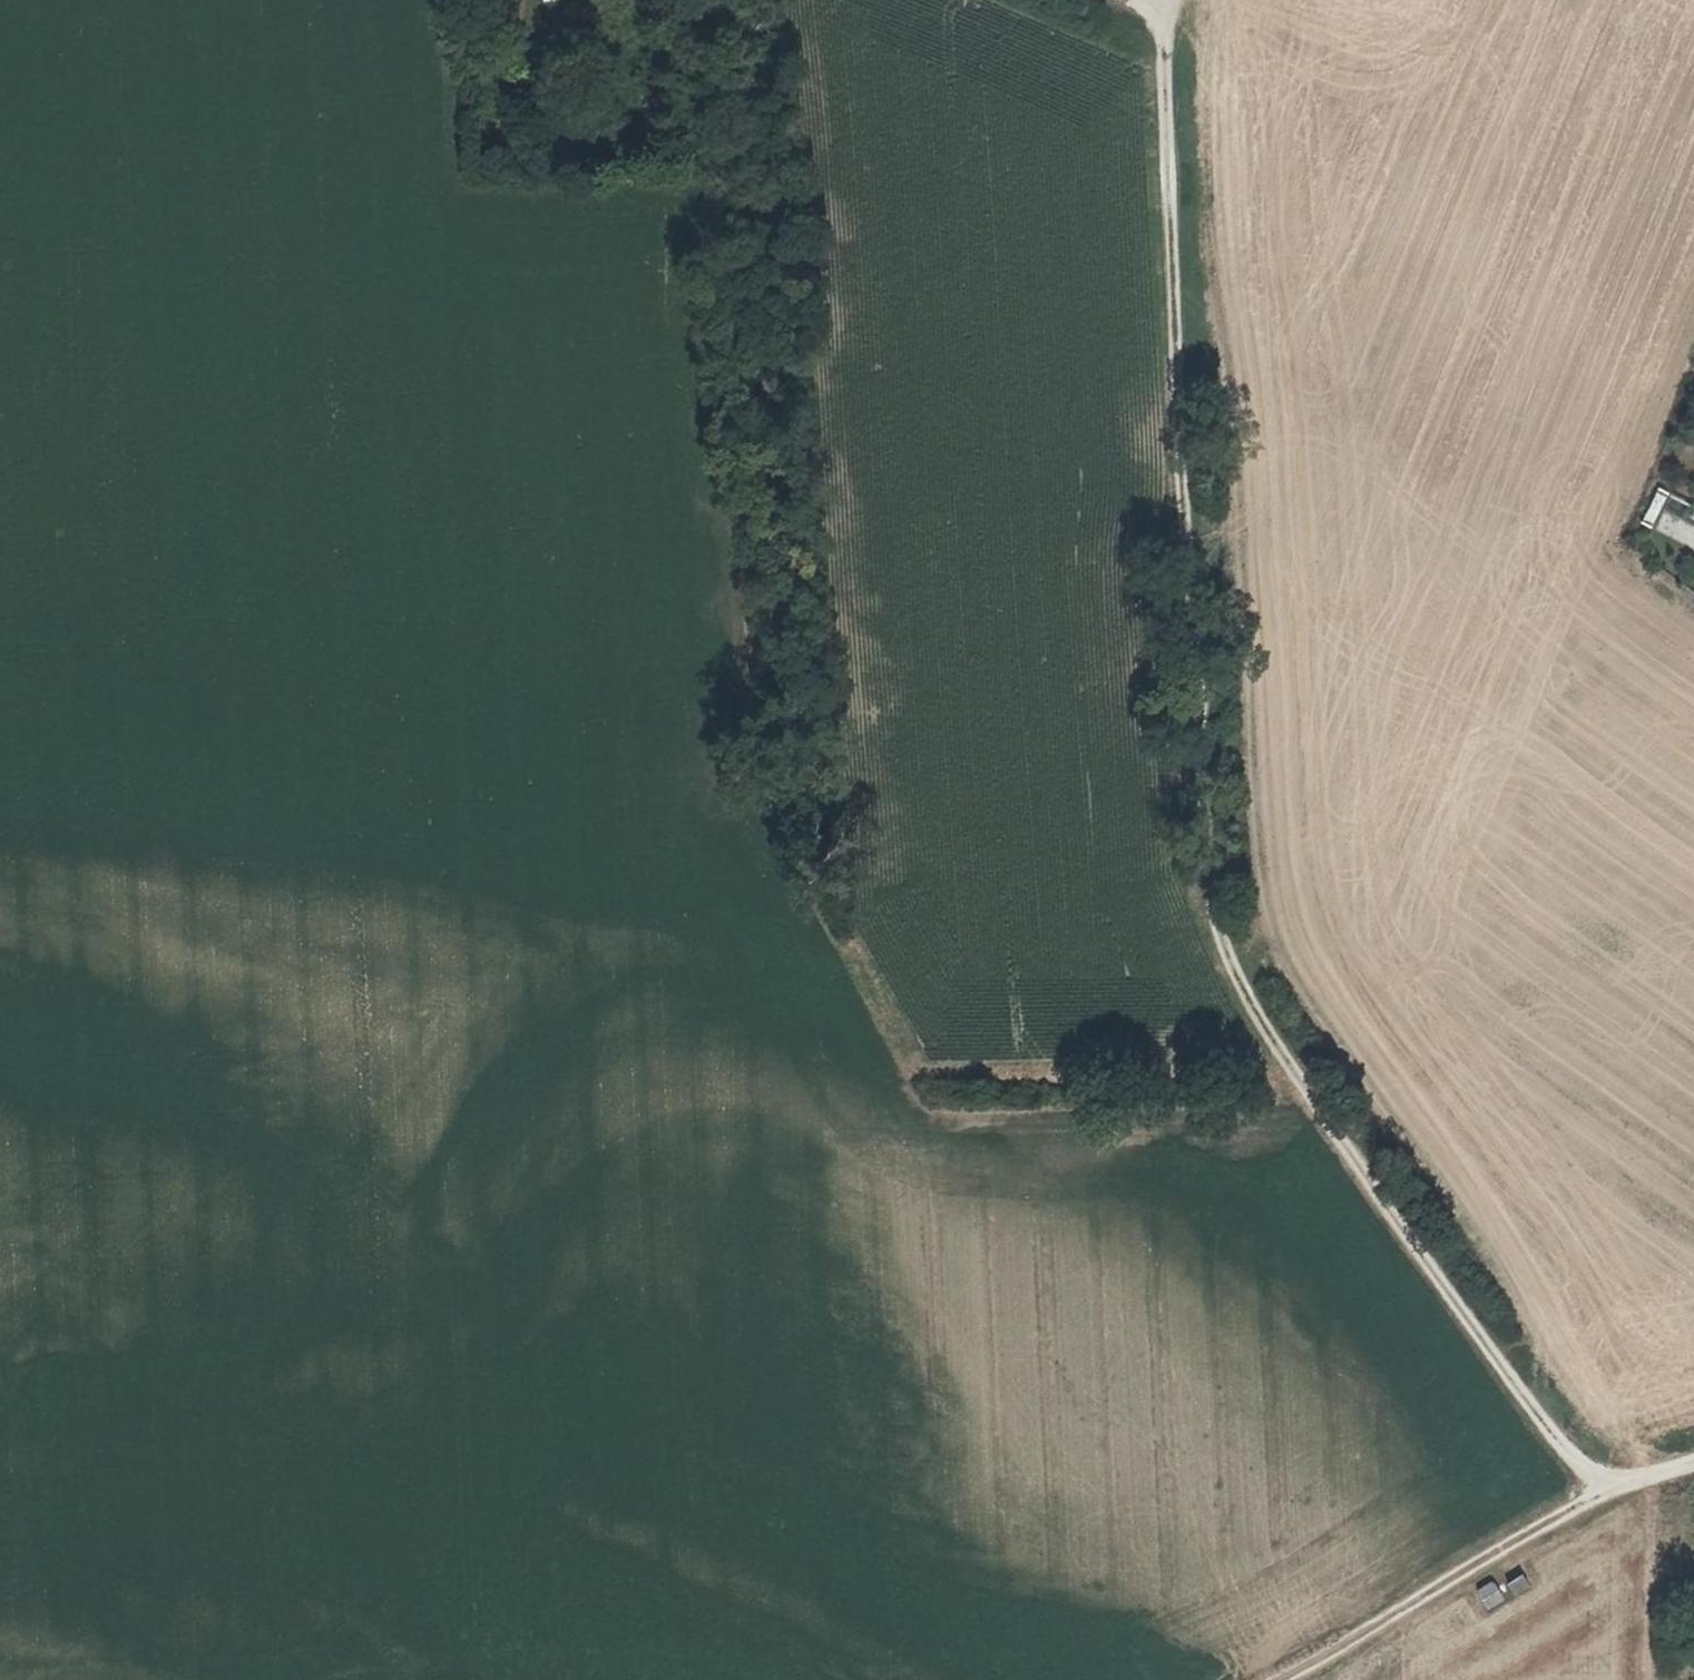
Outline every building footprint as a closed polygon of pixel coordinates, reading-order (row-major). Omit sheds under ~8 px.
[(1507,1598),(1521,1590),(1515,1580),(1502,1588),(1507,1598)] [(1486,1586),(1471,1595),(1485,1619),(1501,1610),(1486,1586)]
